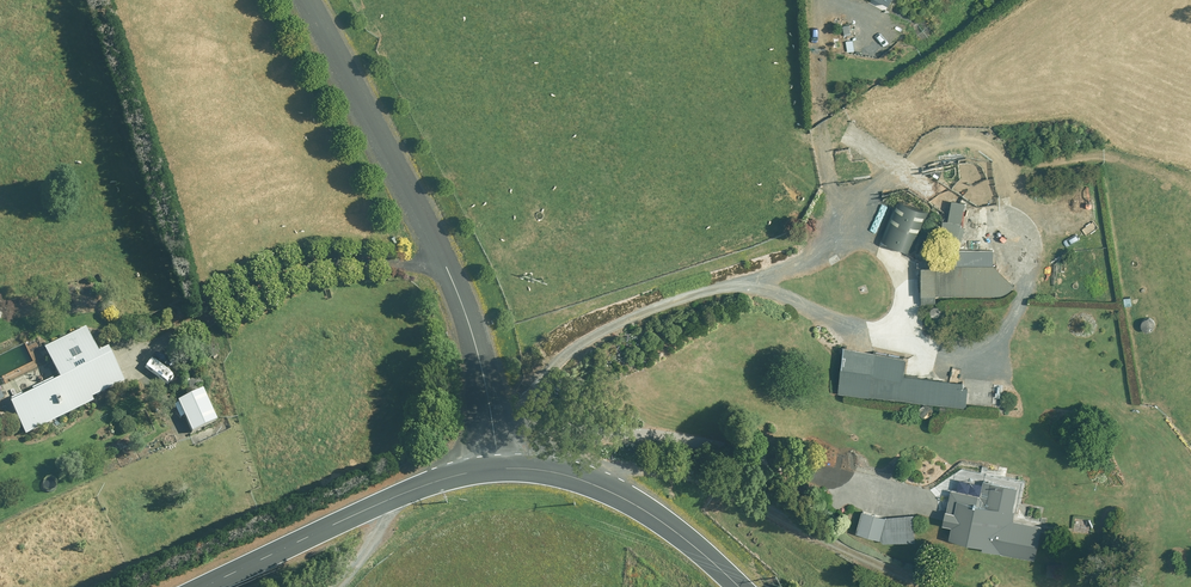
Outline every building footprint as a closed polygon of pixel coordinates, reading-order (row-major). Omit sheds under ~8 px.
[(896,200),(882,241),(913,251),(927,211),(896,200)] [(936,301),(936,296),(1001,294),(1014,286),(993,265),(939,266),(938,253),(921,253),(923,301),(936,301)] [(105,350),(96,354),(83,329),(42,351),(58,379),(8,406),(25,437),(123,384),(105,350)] [(967,385),(903,376),(905,356),(844,348),(839,391),(964,407),(967,385)] [(200,391),(175,404),(190,434),(215,422),(200,391)] [(953,491),(944,523),(953,526),(950,538),(1033,559),(1042,526),(1011,518),(1018,489),(987,481),(985,481),(981,496),(953,488),(953,491)] [(877,515),(863,511),(856,532),(885,541),(913,542),(914,517),(877,515)]
